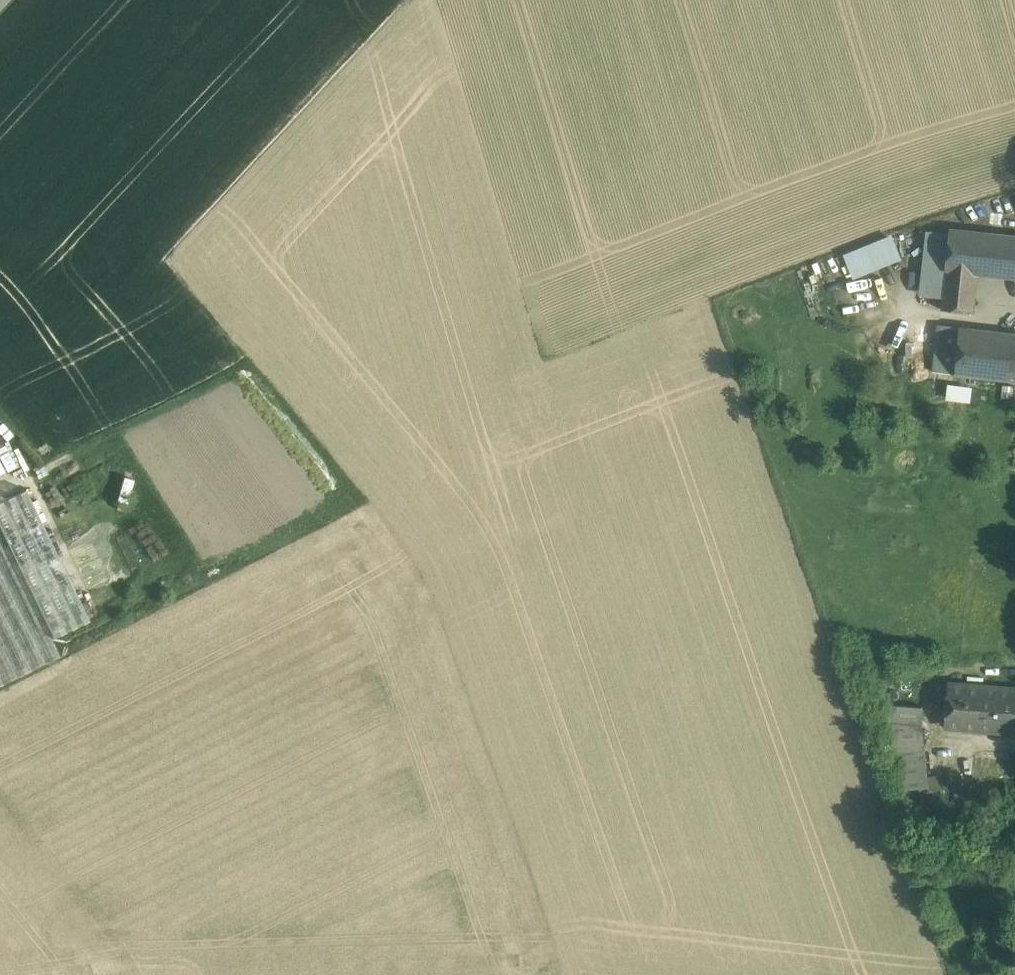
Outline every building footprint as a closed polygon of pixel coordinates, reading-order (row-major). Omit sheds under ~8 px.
[(951,228),(950,233),(943,296),(942,309),(974,312),(978,273),(1014,277),(1014,235),(951,228)] [(950,233),(930,230),(923,294),(943,296),(950,233)] [(854,276),(902,256),(892,233),(844,252),(844,253),(854,276)] [(1013,332),(940,324),(935,371),(1008,379),(1013,332)] [(946,383),(945,397),(969,398),(970,383),(946,383)] [(26,489),(0,501),(0,532),(51,638),(90,619),(26,489)] [(60,656),(51,638),(0,532),(0,686),(60,656)] [(997,687),(950,683),(946,727),(994,731),(997,687)] [(997,687),(994,731),(1014,732),(1014,688),(997,687)] [(923,707),(882,705),(881,722),(907,790),(928,787),(929,787),(928,776),(922,724),(923,707)] [(942,775),(928,776),(929,787),(928,787),(928,791),(941,790),(942,775)]
